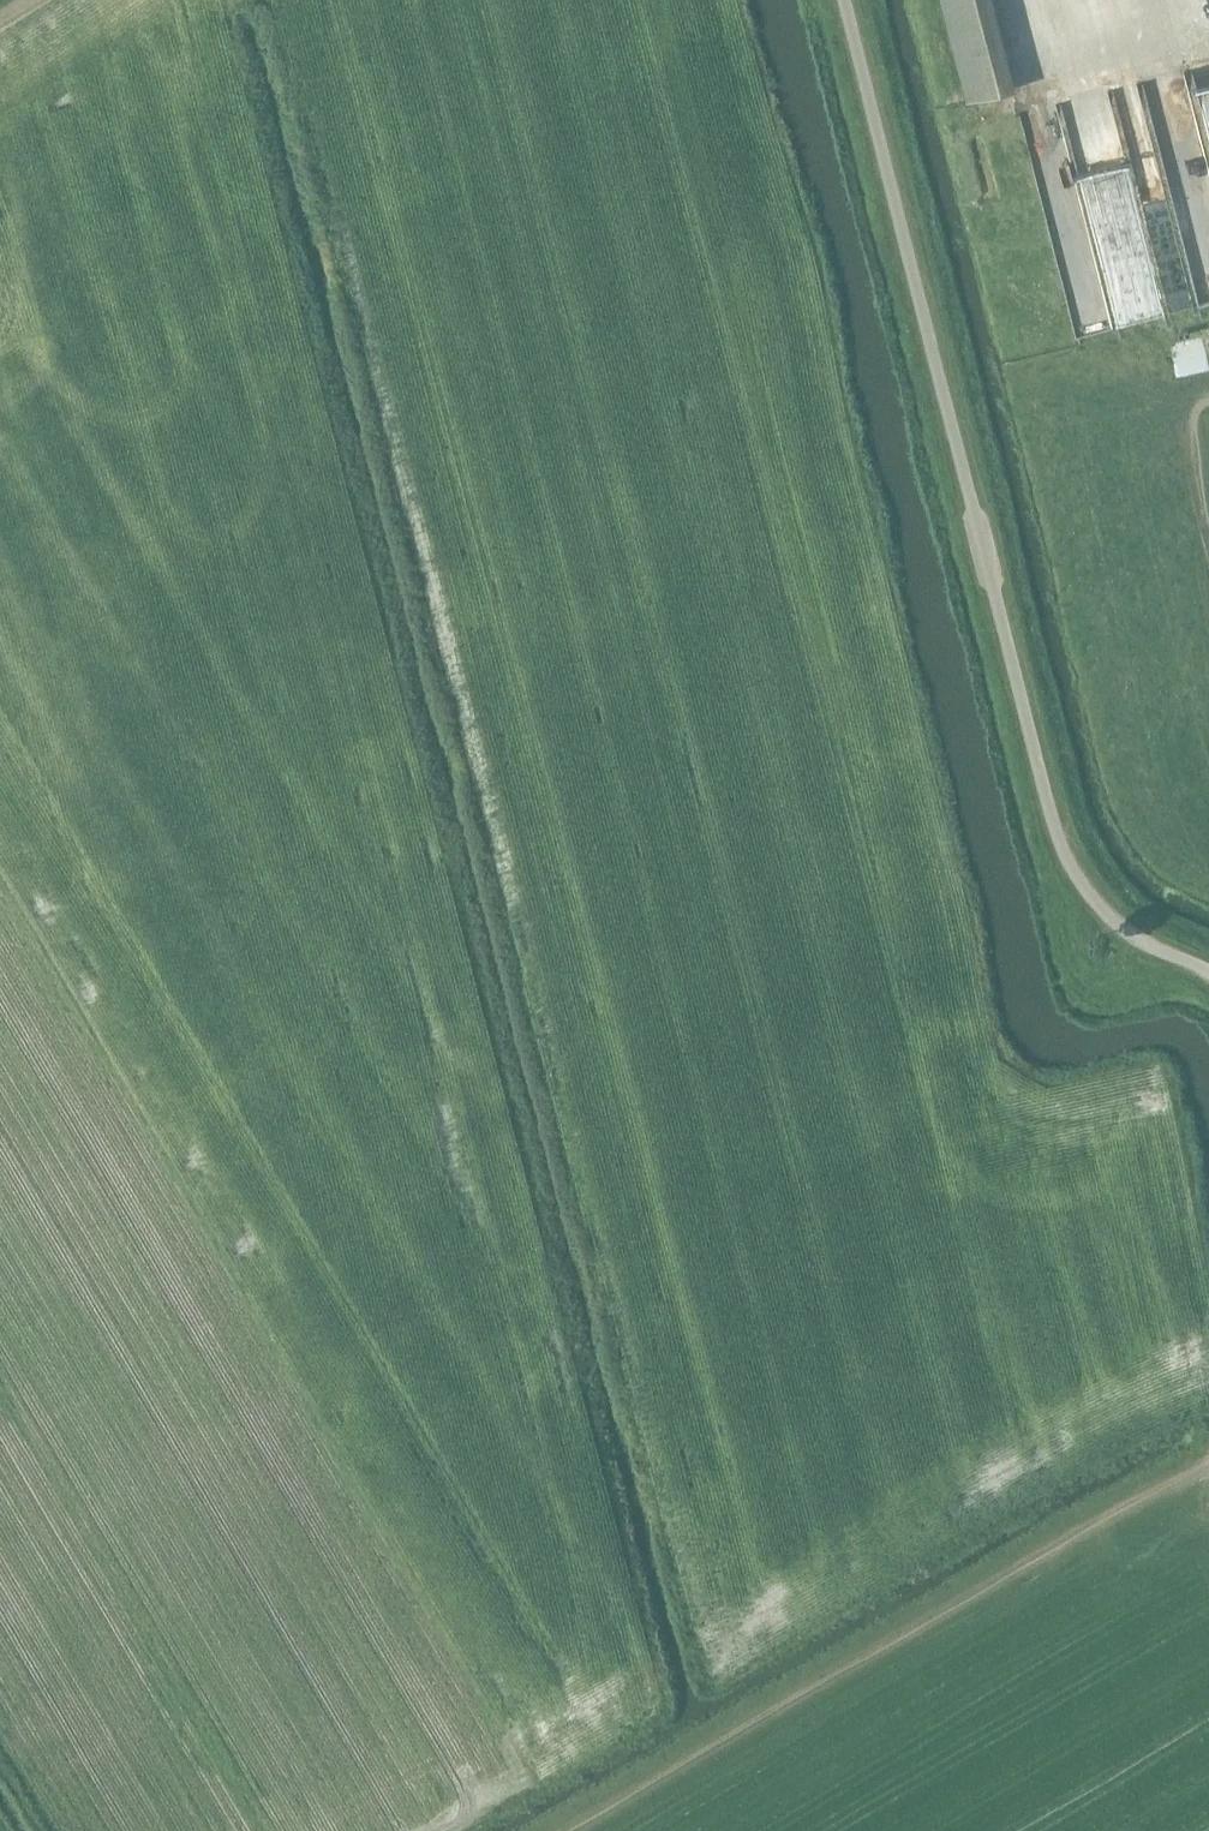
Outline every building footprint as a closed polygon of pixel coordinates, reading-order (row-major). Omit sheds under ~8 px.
[(991,0),(940,0),(967,101),(1014,89),(991,0)]
